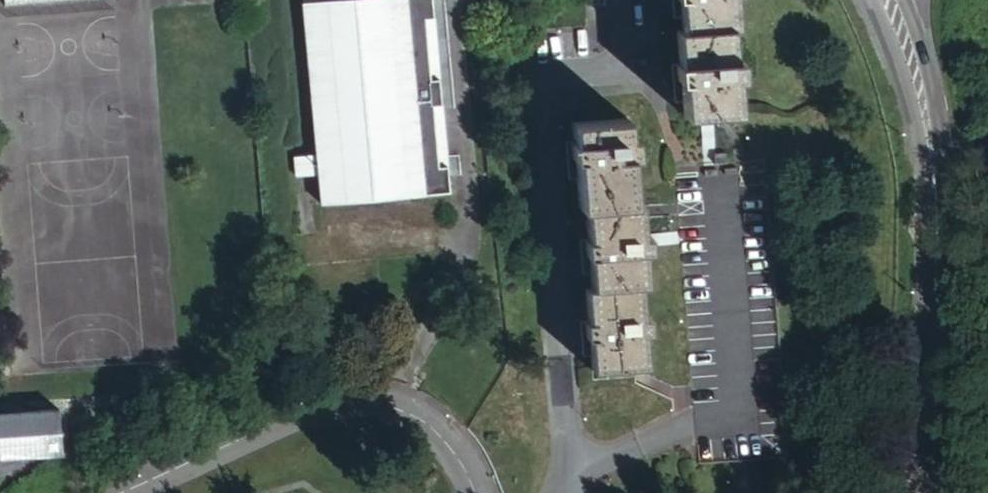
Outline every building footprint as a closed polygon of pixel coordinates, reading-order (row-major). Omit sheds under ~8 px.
[(322,163),(299,165),(301,183),(323,181),(326,212),(456,200),(437,0),(426,0),(398,3),(398,0),(306,0),(322,163)] [(738,49),(736,17),(740,17),(739,0),(679,0),(681,20),(685,19),(687,52),(693,52),(738,49)] [(738,49),(693,52),(695,87),(690,87),(691,103),(696,103),(697,115),(710,114),(724,113),(747,112),(746,99),(749,99),(748,83),(744,83),(742,49),(738,49)] [(587,207),(639,204),(634,123),(577,127),(580,163),(575,163),(576,178),(581,177),(583,207),(587,207)] [(639,204),(587,207),(590,244),(585,244),(586,259),(592,259),(594,293),(646,289),(649,289),(647,255),(646,239),(644,203),(639,204)] [(646,289),(594,293),(597,343),(593,344),(594,359),(598,359),(599,373),(652,369),(651,354),(655,354),(654,340),(650,340),(649,323),(645,324),(644,307),(648,307),(646,289)] [(62,453),(59,408),(0,412),(0,457),(62,453)]
